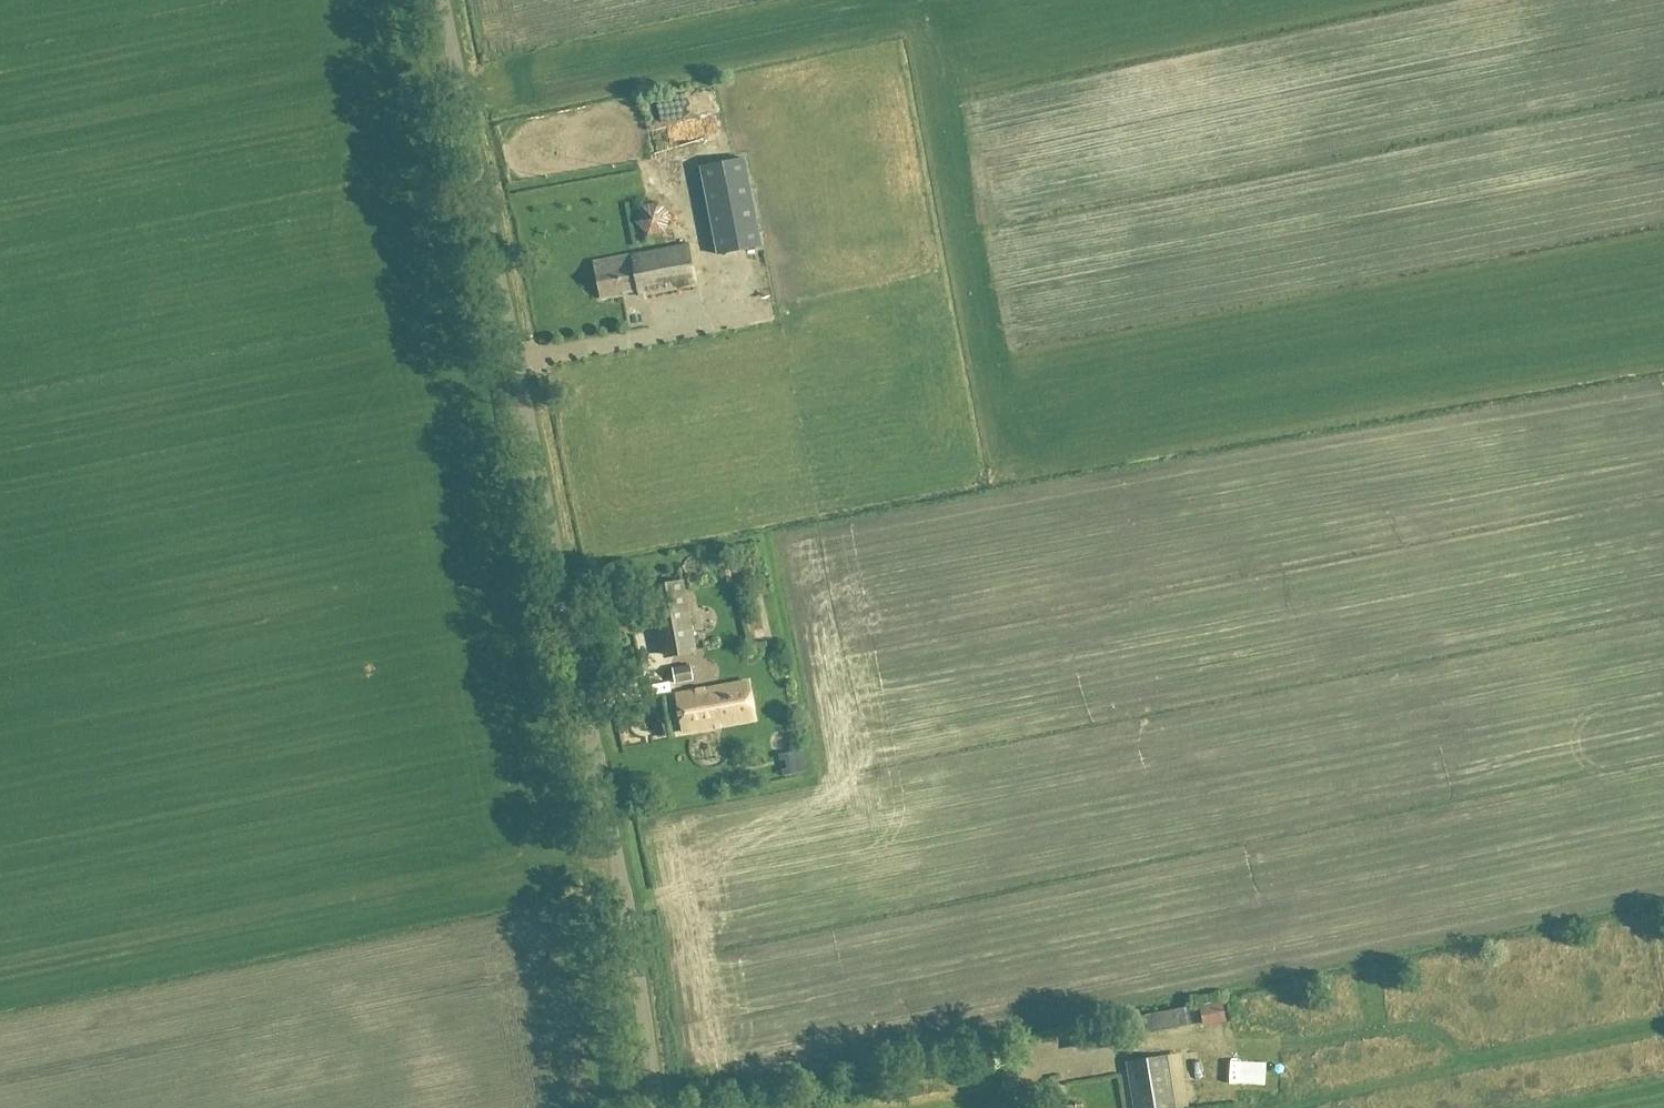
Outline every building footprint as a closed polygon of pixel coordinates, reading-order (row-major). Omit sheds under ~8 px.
[(671,173),(716,162),(713,149),(668,159),(671,173)] [(716,256),(760,247),(743,159),(699,168),(716,256)] [(641,206),(635,223),(647,236),(664,232),(669,215),(657,203),(641,206)] [(600,299),(603,298),(637,292),(638,297),(694,286),(687,244),(593,262),(600,299)] [(695,652),(682,581),(655,586),(668,657),(695,652)] [(688,666),(672,669),(675,685),(692,681),(688,666)] [(747,682),(675,695),(682,733),(754,720),(747,682)] [(810,770),(806,748),(785,751),(788,773),(810,770)] [(1202,1020),(1228,1018),(1227,1002),(1201,1004),(1202,1020)] [(1121,1038),(1190,1025),(1199,1023),(1198,1014),(1188,1016),(1186,1007),(1143,1015),(1143,1018),(1118,1023),(1121,1038)] [(1171,1086),(1166,1057),(1166,1056),(1126,1063),(1133,1107),(1174,1107),(1171,1086)] [(1194,1104),(1188,1074),(1173,1077),(1178,1107),(1194,1104)]
